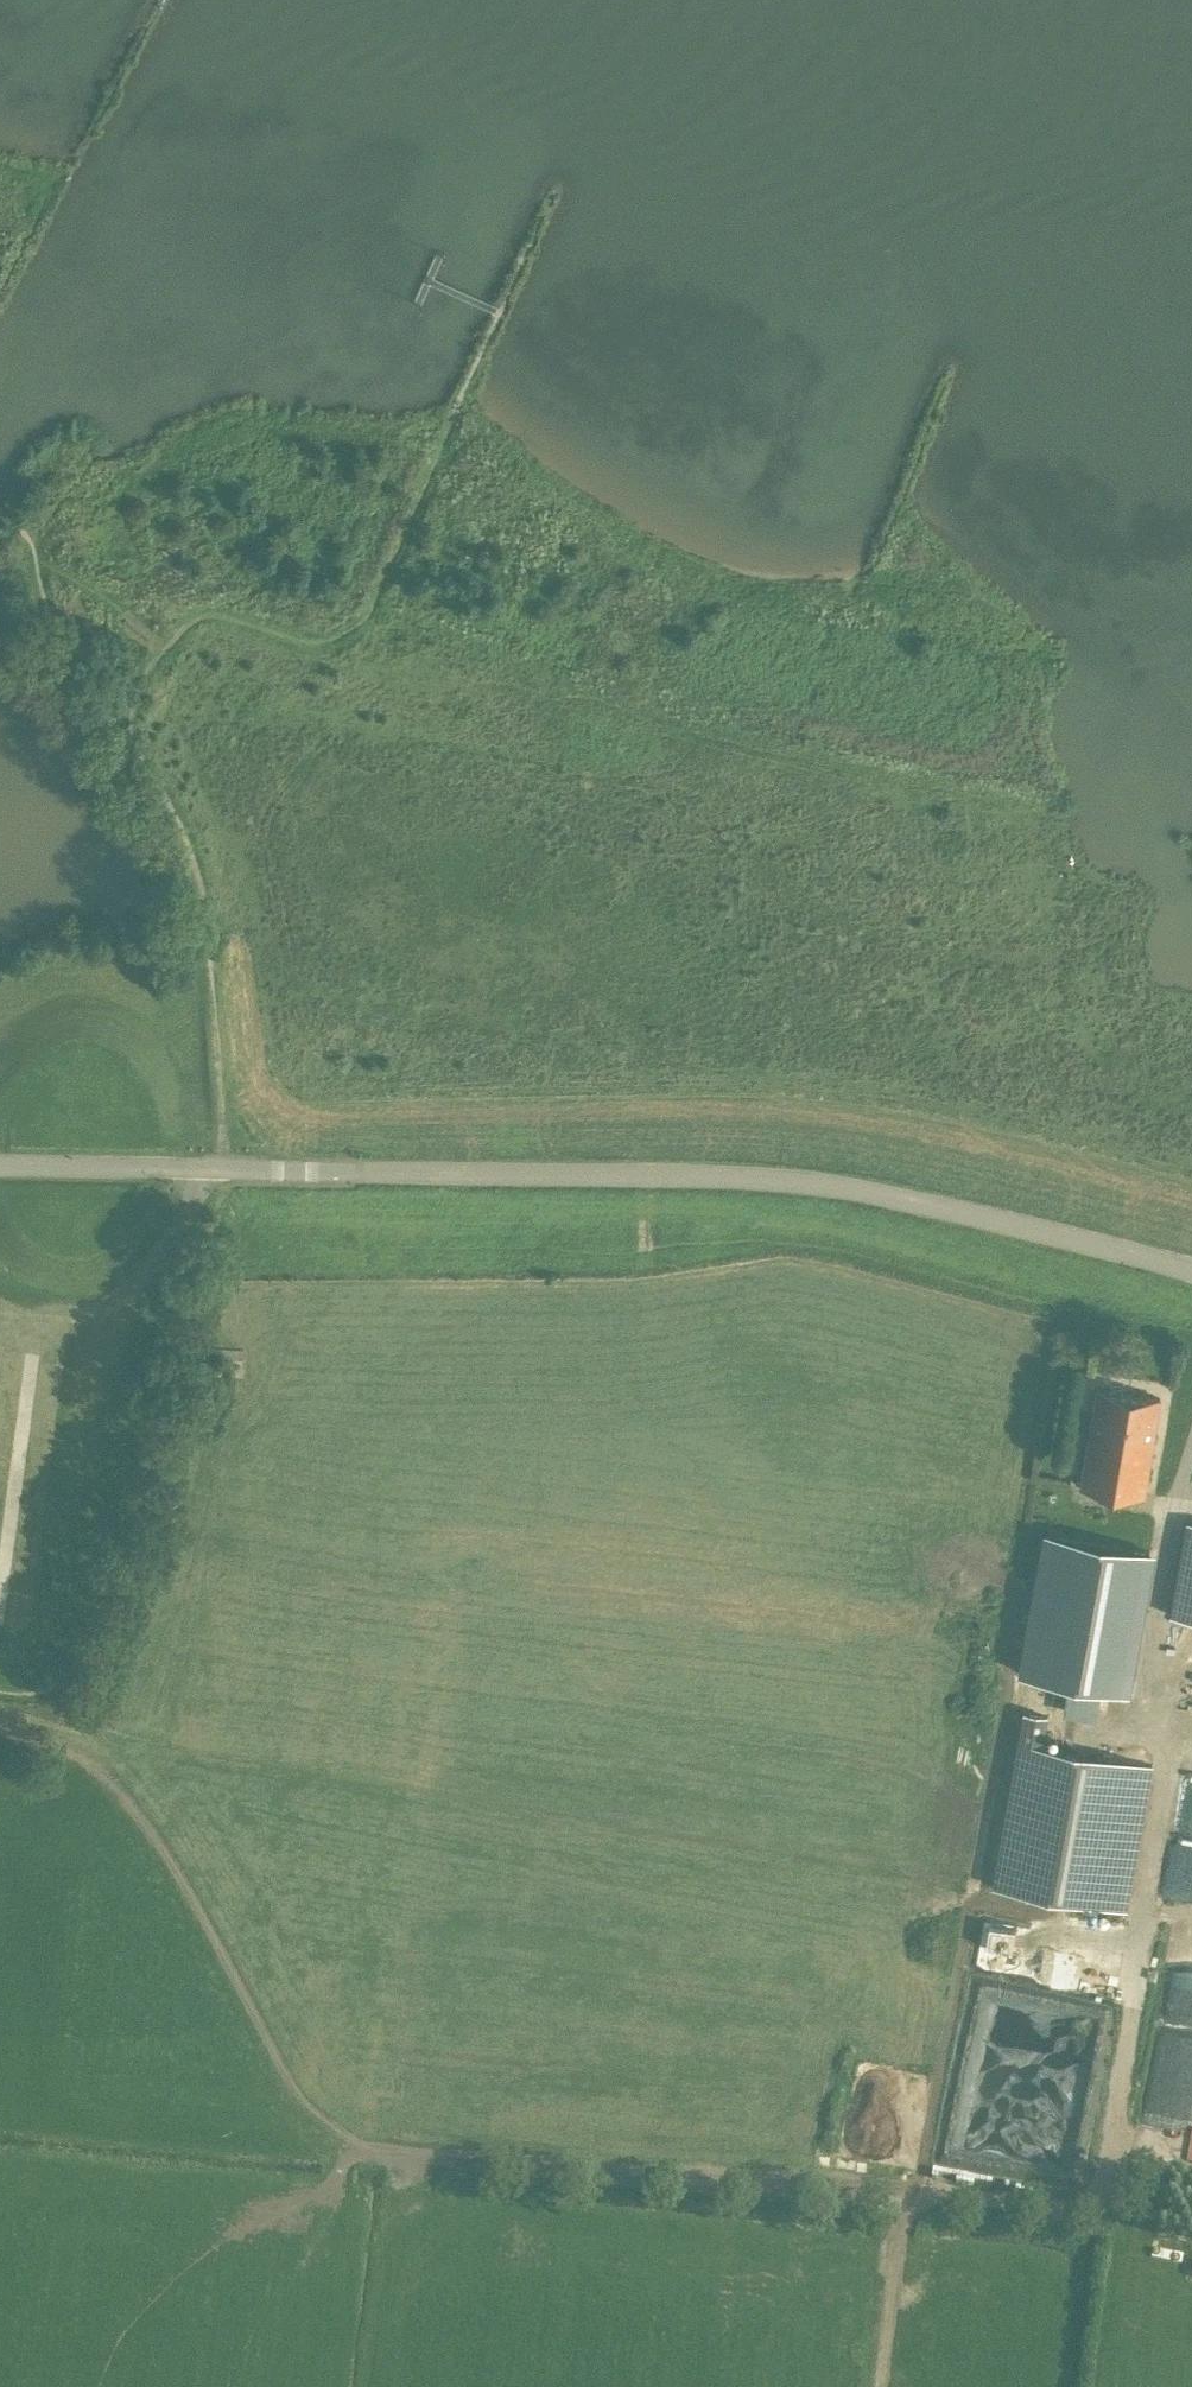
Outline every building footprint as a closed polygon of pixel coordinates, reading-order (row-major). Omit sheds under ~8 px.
[(1096,1386),(1081,1483),(1144,1494),(1160,1397),(1096,1386)] [(1168,1613),(1191,1618),(1191,1520),(1185,1519),(1168,1613)] [(1049,1532),(1024,1669),(1099,1683),(1106,1644),(1131,1648),(1149,1550),(1049,1532)] [(1064,1710),(1099,1715),(1103,1687),(1069,1682),(1064,1710)] [(1178,1837),(1191,1839),(1191,1729),(1178,1837)] [(1074,1899),(1100,1754),(1018,1739),(992,1885),(1074,1899)] [(1100,1754),(1074,1899),(1127,1909),(1154,1763),(1100,1754)] [(1142,2124),(1191,2130),(1191,2124),(1191,2086),(1175,2084),(1173,2101),(1157,2099),(1160,2076),(1148,2075),(1142,2124)]
